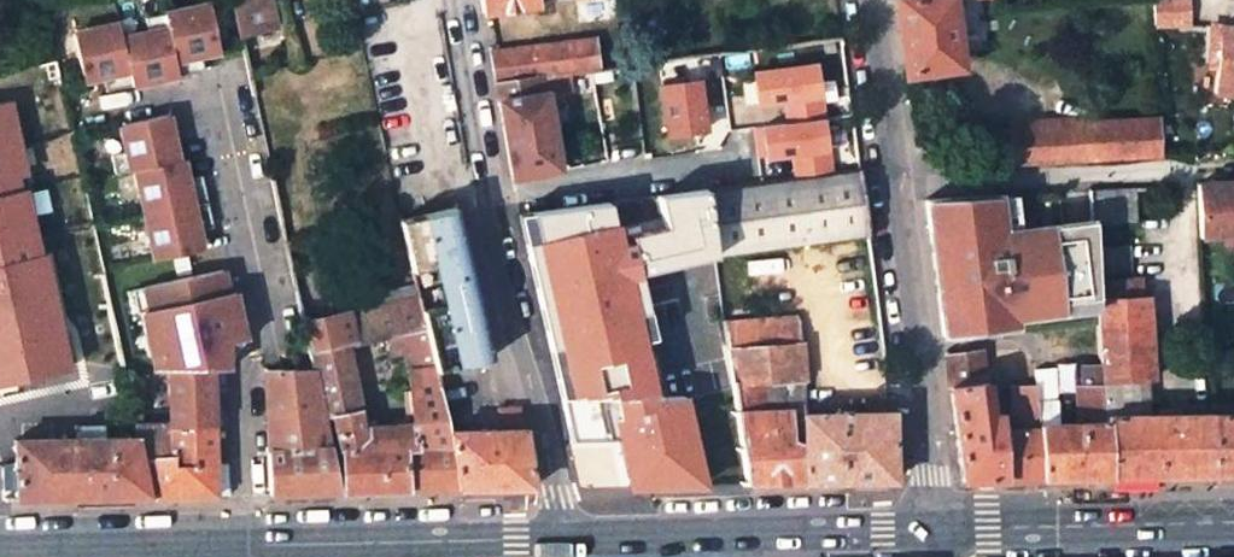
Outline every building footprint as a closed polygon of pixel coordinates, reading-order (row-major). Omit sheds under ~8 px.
[(242,36),(277,27),(272,0),(234,0),(242,36)] [(482,13),(482,14),(538,6),(537,0),(480,0),(482,13)] [(907,72),(959,67),(950,1),(968,0),(897,0),(907,72)] [(1151,29),(1186,26),(1184,0),(1159,0),(1149,1),(1151,29)] [(162,15),(176,76),(195,72),(192,58),(203,55),(219,52),(208,5),(162,15)] [(119,40),(129,86),(176,76),(162,15),(143,19),(146,34),(119,40)] [(116,25),(70,35),(81,82),(100,78),(107,76),(110,90),(129,86),(119,40),(116,25)] [(1233,94),(1233,27),(1209,25),(1208,58),(1215,58),(1213,93),(1233,94)] [(594,38),(489,52),(495,82),(598,69),(594,38)] [(192,58),(195,72),(207,70),(203,55),(192,58)] [(759,177),(837,169),(826,58),(761,65),(765,104),(784,102),(786,121),(754,125),(759,177)] [(511,178),(560,172),(547,93),(596,86),(633,81),(631,64),(598,69),(495,82),(511,178)] [(663,80),(670,135),(717,129),(710,74),(663,80)] [(100,78),(103,92),(110,90),(107,76),(100,78)] [(176,162),(165,116),(117,126),(123,153),(108,156),(112,175),(131,171),(176,162)] [(1157,121),(1009,129),(1012,165),(1160,157),(1157,121)] [(1009,129),(984,131),(987,166),(1012,165),(1009,129)] [(131,171),(142,216),(205,202),(201,183),(186,187),(185,180),(180,161),(176,162),(131,171)] [(725,255),(868,234),(859,171),(746,186),(711,190),(725,255)] [(744,173),(709,178),(711,190),(746,186),(744,173)] [(186,187),(201,183),(199,176),(185,180),(186,187)] [(709,178),(521,204),(582,496),(750,488),(729,325),(709,178)] [(1233,236),(1233,182),(1197,184),(1201,239),(1233,236)] [(1091,220),(1130,217),(1127,188),(1090,191),(1091,220)] [(996,196),(925,200),(929,231),(941,230),(942,242),(939,242),(945,288),(947,298),(950,298),(952,310),(940,312),(944,336),(1014,326),(1013,318),(1012,307),(1027,305),(1029,316),(1062,311),(1061,301),(1095,296),(1094,282),(1092,249),(1091,221),(1018,230),(1001,232),(996,196)] [(153,260),(201,250),(197,231),(195,224),(210,221),(205,202),(142,216),(153,260)] [(420,299),(436,372),(489,360),(455,208),(402,220),(416,283),(420,299)] [(197,231),(211,228),(210,221),(195,224),(197,231)] [(941,230),(929,231),(940,312),(952,310),(950,298),(947,298),(945,288),(939,242),(942,242),(941,230)] [(1129,279),(1128,246),(1092,249),(1094,282),(1129,279)] [(154,370),(169,370),(211,370),(226,370),(227,362),(242,341),(235,302),(215,306),(213,298),(227,294),(222,271),(144,287),(149,310),(141,312),(147,336),(154,334),(158,351),(150,353),(154,370)] [(1142,278),(1129,279),(1094,282),(1095,296),(1095,299),(1143,296),(1142,278)] [(364,294),(367,309),(420,299),(416,283),(364,294)] [(215,306),(235,302),(233,293),(227,294),(213,298),(215,306)] [(354,296),(331,300),(336,315),(358,311),(354,296)] [(1095,299),(1095,296),(1061,301),(1062,311),(1096,306),(1095,299)] [(1152,380),(1146,296),(1143,296),(1095,299),(1096,306),(1101,365),(1103,386),(1111,477),(1158,476),(1217,475),(1213,418),(1212,411),(1212,406),(1198,407),(1198,417),(1185,417),(1184,411),(1168,412),(1168,416),(1150,416),(1138,416),(1135,381),(1152,380)] [(411,424),(362,427),(346,347),(312,355),(315,371),(324,414),(333,413),(340,445),(342,492),(459,488),(450,433),(449,429),(436,372),(420,299),(367,309),(375,341),(387,338),(391,356),(405,354),(406,366),(411,424)] [(1029,316),(1027,305),(1012,307),(1013,318),(1029,316)] [(0,321),(0,384),(86,367),(73,306),(0,321)] [(346,347),(375,341),(367,309),(358,311),(336,315),(305,322),(312,355),(346,347)] [(805,389),(798,317),(729,325),(750,488),(894,481),(892,413),(869,413),(806,414),(805,389)] [(1055,383),(1052,340),(1034,341),(1037,385),(1055,383)] [(950,387),(983,382),(979,350),(946,354),(950,387)] [(1084,367),(1084,377),(1090,377),(1090,387),(1103,386),(1101,365),(1084,367)] [(215,495),(213,416),(211,370),(169,370),(169,396),(169,423),(142,423),(139,413),(134,413),(140,439),(143,452),(150,496),(215,495)] [(324,414),(315,371),(264,371),(265,414),(265,415),(324,414)] [(1084,377),(1075,378),(1079,425),(1058,426),(1040,426),(1044,479),(1111,477),(1103,386),(1090,387),(1090,377),(1084,377)] [(1037,387),(1011,387),(1014,424),(1007,424),(1006,418),(1001,418),(1001,414),(991,414),(986,381),(983,382),(950,387),(963,480),(1044,479),(1040,426),(1038,398),(1037,387)] [(1038,398),(1056,397),(1055,383),(1037,385),(1037,387),(1038,398)] [(1058,426),(1056,397),(1038,398),(1040,426),(1058,426)] [(868,398),(869,413),(892,413),(891,407),(890,398),(868,398)] [(1198,417),(1198,407),(1184,407),(1184,411),(1185,417),(1198,417)] [(519,409),(499,409),(500,421),(500,432),(489,432),(450,433),(459,488),(534,488),(519,409)] [(269,494),(342,492),(336,468),(324,414),(265,415),(269,494)] [(1213,418),(1217,475),(1233,474),(1233,417),(1213,418)] [(103,423),(77,423),(78,439),(104,439),(103,423)] [(78,439),(16,440),(16,499),(115,497),(112,439),(104,439),(78,439)] [(143,452),(140,439),(112,439),(115,497),(150,496),(143,452)]
